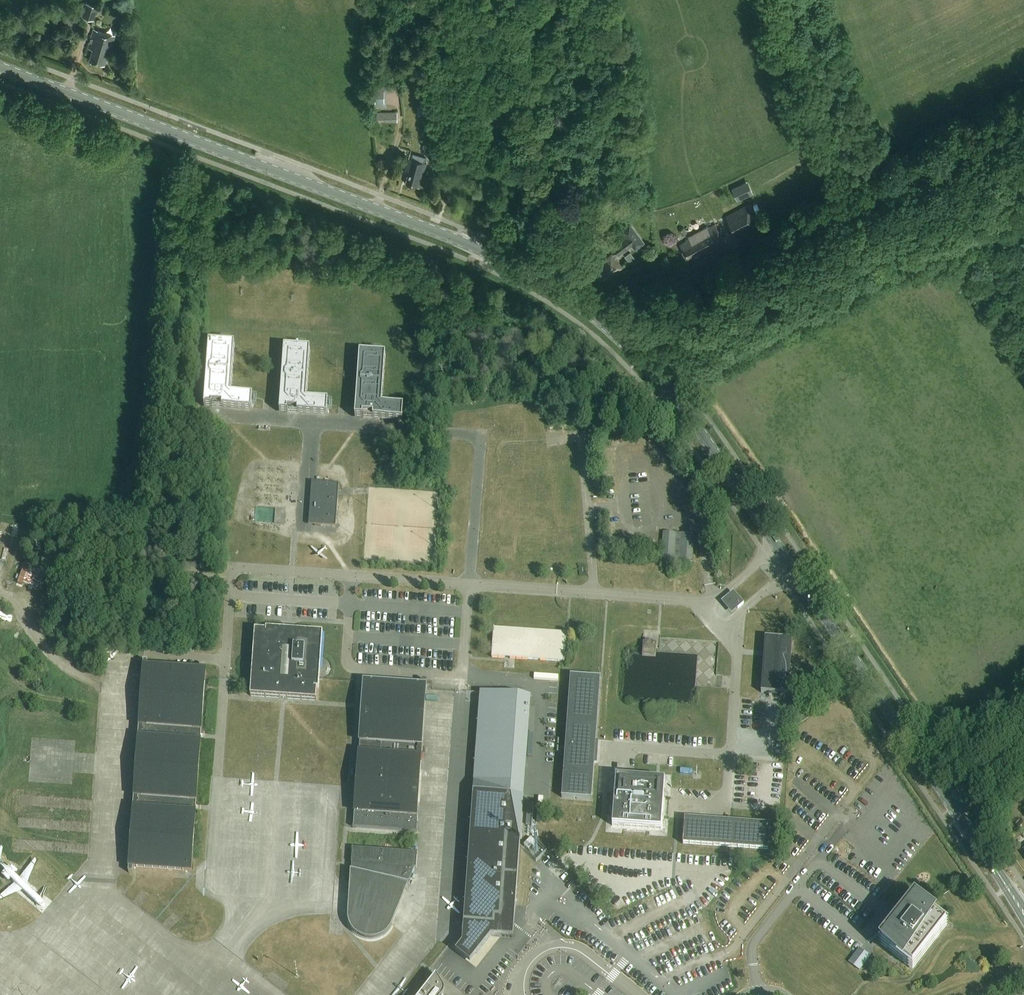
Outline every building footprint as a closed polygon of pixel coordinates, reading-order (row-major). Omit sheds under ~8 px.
[(94,20),(97,6),(83,2),(80,16),(94,20)] [(110,52),(115,36),(93,29),(88,48),(92,49),(89,60),(104,65),(108,52),(110,52)] [(386,105),(387,84),(376,84),(376,105),(386,105)] [(398,112),(377,112),(377,121),(398,121),(398,112)] [(420,186),(427,163),(425,162),(426,157),(413,153),(411,158),(410,158),(406,171),(409,172),(406,182),(420,186)] [(739,200),(755,192),(750,180),(733,187),(739,200)] [(748,204),(726,215),(737,237),(759,225),(748,204)] [(196,209),(187,205),(185,212),(194,215),(196,209)] [(616,252),(613,254),(613,253),(596,266),(598,268),(596,270),(601,277),(604,276),(605,278),(616,270),(622,266),(615,257),(632,245),(635,249),(645,242),(630,222),(620,230),(625,237),(612,246),(616,252)] [(706,253),(718,247),(726,243),(716,224),(708,228),(688,240),(681,244),(688,258),(704,249),(706,253)] [(251,411),(252,395),(230,394),(234,344),(208,342),(204,408),(251,411)] [(326,416),(327,401),(306,399),(309,349),(283,347),(279,413),(326,416)] [(402,421),(403,406),(381,404),(385,354),(359,352),(354,418),(402,421)] [(678,366),(684,362),(680,357),(675,361),(678,366)] [(338,484),(318,483),(311,482),(311,484),(308,525),(335,527),(337,496),(338,489),(338,484)] [(692,563),(694,535),(663,533),(661,561),(692,563)] [(733,592),(721,602),(731,614),(743,604),(733,592)] [(494,629),(492,657),(505,658),(509,658),(510,658),(564,662),(566,634),(494,629)] [(319,658),(321,635),(316,634),(290,633),(261,630),(255,630),(251,682),(250,696),(316,701),(317,680),(319,658)] [(789,695),(793,640),(765,638),(761,693),(789,695)] [(643,650),(642,655),(656,656),(656,651),(656,643),(643,642),(643,650)] [(206,680),(206,671),(148,666),(149,662),(144,661),(129,873),(133,873),(133,869),(192,873),(196,811),(197,806),(201,740),(202,735),(206,680)] [(595,763),(601,678),(570,676),(562,798),(592,800),(595,763)] [(417,814),(419,784),(426,690),(426,681),(422,681),(422,686),(364,682),(362,704),(355,802),(355,801),(353,828),(417,832),(418,814),(417,814)] [(513,936),(518,849),(521,796),(509,794),(510,773),(524,760),(530,695),(480,692),(480,702),(464,920),(463,942),(462,943),(455,951),(469,963),(476,954),(492,935),(513,936)] [(616,777),(612,826),(661,830),(665,781),(616,777)] [(771,823),(685,817),(683,845),(769,851),(771,823)] [(528,850),(535,843),(531,838),(524,845),(528,850)] [(391,927),(416,868),(417,852),(352,848),(348,916),(348,918),(348,919),(348,922),(350,925),(350,927),(352,930),(354,932),(356,934),(358,935),(360,937),(362,938),(364,938),(366,939),(368,939),(372,939),(375,939),(378,938),(380,937),(382,937),(385,935),(387,933),(389,931),(391,929),(391,927)] [(912,968),(946,924),(914,899),(903,913),(880,942),(912,968)] [(856,952),(849,962),(860,971),(871,956),(859,948),(856,952)] [(444,994),(445,992),(444,990),(444,988),(436,975),(432,980),(423,993),(422,993),(421,994),(444,994)]
